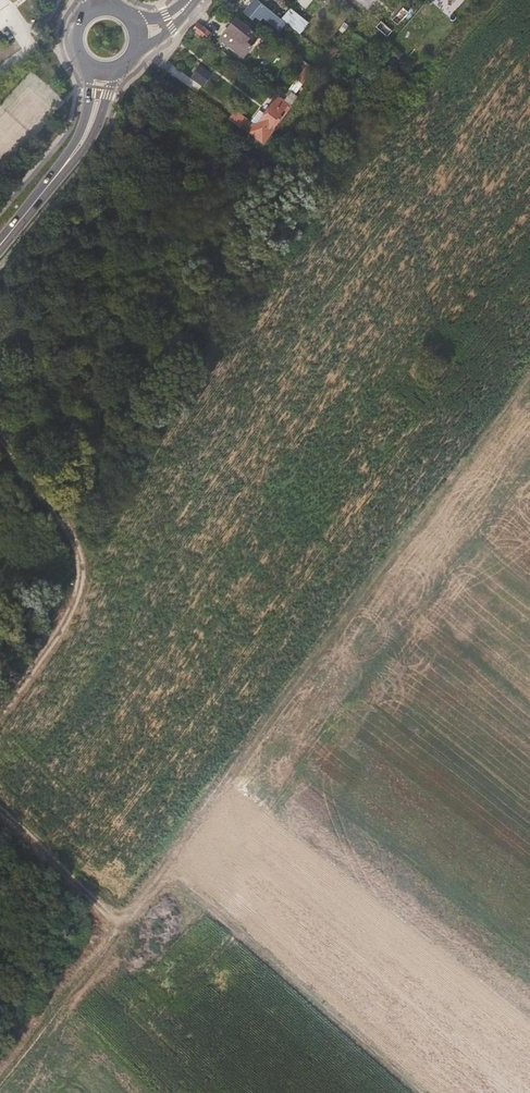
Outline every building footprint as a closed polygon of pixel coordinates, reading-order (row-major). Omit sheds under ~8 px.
[(284,20),(260,0),(255,0),(242,16),(269,38),(284,20)] [(397,24),(409,12),(401,5),(390,17),(397,24)] [(306,18),(292,6),(284,16),(298,28),(306,18)] [(206,39),(211,32),(198,22),(193,28),(206,39)] [(233,23),(221,38),(246,57),(255,45),(250,41),(253,38),(233,23)] [(203,66),(194,78),(205,86),(214,74),(203,66)] [(285,119),(269,106),(249,133),(265,145),(285,119)] [(232,119),(242,127),(249,118),(238,110),(232,119)]
